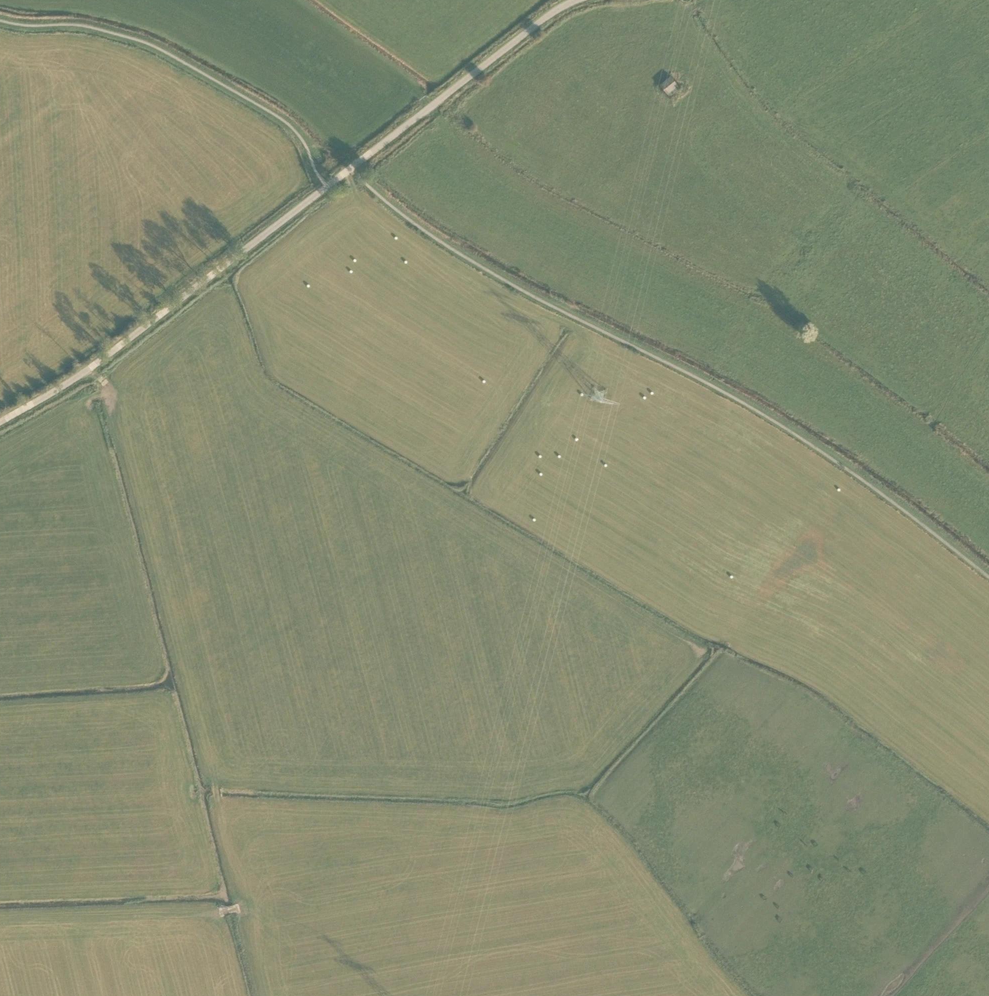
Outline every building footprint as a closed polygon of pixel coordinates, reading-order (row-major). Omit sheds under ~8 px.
[(678,85),(671,76),(660,84),(668,93),(678,85)]
